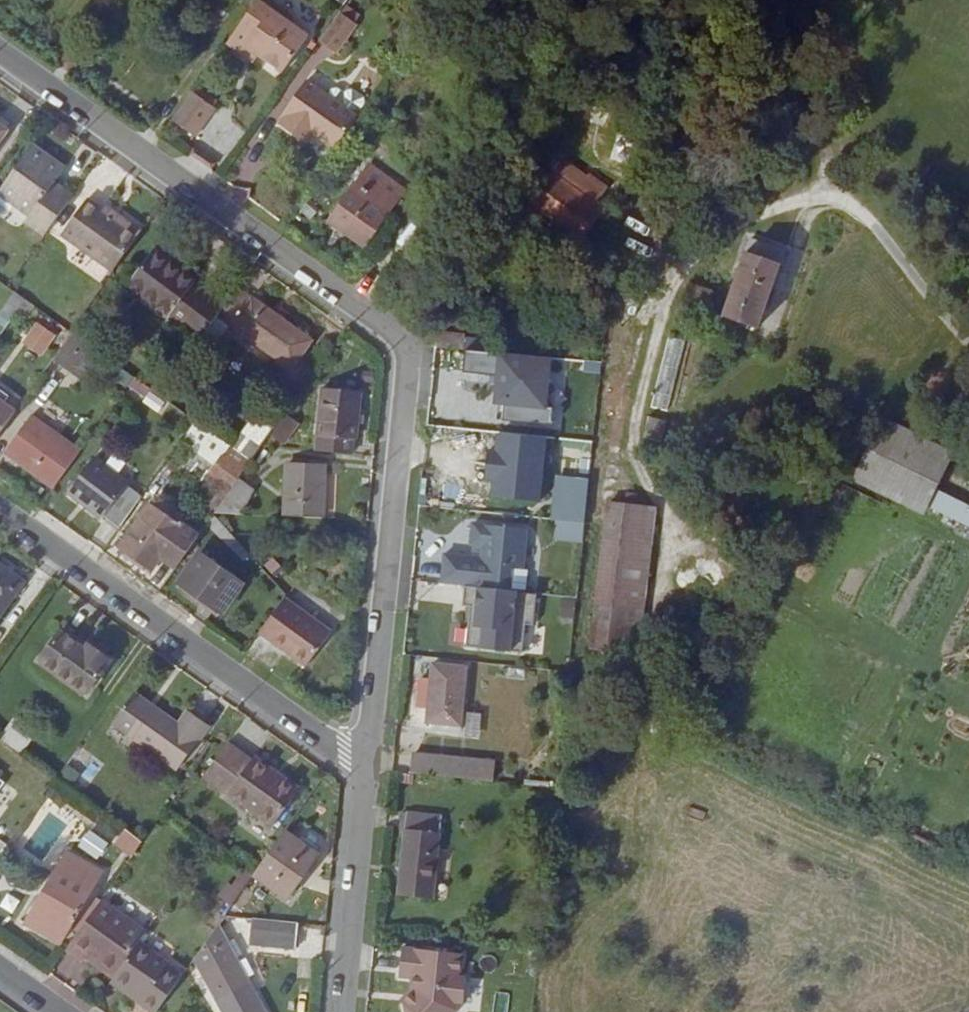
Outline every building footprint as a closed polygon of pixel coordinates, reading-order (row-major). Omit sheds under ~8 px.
[(264,0),(243,0),(256,11),(263,2),(264,0)] [(283,10),(276,11),(263,2),(256,11),(233,45),(248,56),(253,49),(266,59),(289,75),(314,40),(299,29),(296,19),(283,10)] [(358,29),(344,18),(327,42),(341,52),(358,29)] [(266,59),(253,49),(248,56),(261,66),(266,59)] [(334,101),(316,88),(290,123),(294,125),(290,132),(303,142),(308,137),(318,145),(322,139),(340,152),(362,121),(334,101)] [(200,136),(221,107),(198,91),(178,120),(200,136)] [(339,94),(334,101),(362,121),(372,108),(371,103),(359,95),(354,95),(352,98),(345,93),(339,94)] [(0,122),(0,152),(14,132),(0,122)] [(303,142),(313,150),(318,145),(308,137),(303,142)] [(40,213),(35,221),(55,235),(77,204),(58,190),(64,182),(73,169),(42,146),(10,190),(40,213)] [(376,163),(358,188),(393,213),(410,188),(376,163)] [(603,214),(554,176),(534,203),(582,241),(603,214)] [(77,204),(83,196),(64,182),(58,190),(77,204)] [(336,219),(370,243),(393,213),(358,188),(336,219)] [(71,233),(122,271),(151,230),(126,212),(124,215),(96,196),(71,233)] [(749,340),(779,259),(742,246),(716,323),(732,327),(729,334),(749,340)] [(203,282),(161,251),(136,285),(193,327),(216,294),(202,284),(203,282)] [(672,309),(699,319),(708,296),(679,287),(672,309)] [(22,316),(24,313),(34,300),(22,291),(10,308),(22,316)] [(319,344),(245,291),(225,320),(298,372),(319,344)] [(32,317),(40,305),(34,300),(24,313),(32,317)] [(37,321),(21,342),(41,356),(57,335),(37,321)] [(442,334),(441,348),(469,350),(470,334),(442,330),(442,334)] [(63,362),(85,378),(104,351),(83,335),(63,362)] [(659,421),(682,351),(662,346),(645,400),(639,414),(659,421)] [(550,408),(555,360),(472,351),(469,373),(504,377),(501,403),(510,404),(516,405),(514,422),(556,427),(558,409),(550,408)] [(163,412),(171,400),(119,370),(111,382),(163,412)] [(328,393),(322,453),(357,457),(358,445),(361,445),(366,397),(328,393)] [(2,447),(26,415),(0,397),(0,446),(2,447)] [(282,428),(266,417),(241,451),(257,463),(267,448),(282,428)] [(875,418),(872,426),(850,471),(920,505),(944,453),(885,424),(875,418)] [(11,453),(60,489),(85,455),(36,419),(11,453)] [(202,422),(187,442),(199,450),(213,430),(202,422)] [(649,452),(657,431),(635,425),(629,446),(649,452)] [(257,463),(241,451),(213,430),(199,450),(220,465),(216,473),(238,490),(244,481),(257,463)] [(112,516),(126,527),(146,498),(132,488),(134,484),(101,460),(76,494),(110,519),(112,516)] [(328,468),(292,467),(289,518),(325,520),(328,468)] [(912,522),(920,505),(850,471),(842,488),(912,522)] [(238,490),(220,516),(244,517),(260,493),(244,481),(238,490)] [(931,493),(923,507),(968,529),(968,514),(931,493)] [(204,538),(160,506),(128,551),(156,571),(166,557),(182,567),(204,538)] [(215,523),(248,562),(256,555),(220,516),(215,523)] [(584,619),(621,628),(640,524),(605,517),(584,619)] [(557,539),(586,542),(588,524),(559,521),(557,539)] [(636,631),(654,527),(640,524),(621,628),(636,631)] [(486,561),(450,556),(448,585),(470,587),(531,594),(533,571),(528,570),(532,531),(478,525),(476,546),(488,548),(486,561)] [(227,615),(247,589),(206,557),(186,584),(227,615)] [(290,574),(276,558),(266,567),(280,583),(290,574)] [(28,583),(0,562),(0,622),(9,610),(28,583)] [(531,594),(470,587),(468,608),(483,610),(481,628),(474,627),(472,649),(528,655),(531,627),(539,628),(543,595),(531,594)] [(287,605),(265,636),(309,671),(333,638),(287,605)] [(89,651),(67,634),(46,661),(88,692),(114,658),(95,643),(89,651)] [(471,670),(438,666),(435,684),(431,708),(431,725),(463,729),(471,670)] [(421,707),(431,708),(435,684),(425,683),(421,707)] [(181,771),(211,729),(192,715),(183,728),(138,695),(117,725),(181,771)] [(479,737),(481,714),(466,712),(464,736),(479,737)] [(38,742),(16,726),(5,739),(26,755),(38,742)] [(255,765),(231,748),(208,780),(277,829),(303,793),(258,761),(255,765)] [(422,754),(419,776),(499,785),(501,764),(422,754)] [(83,792),(92,778),(72,764),(63,777),(83,792)] [(446,819),(411,815),(403,896),(437,899),(446,819)] [(107,835),(137,857),(147,843),(117,820),(107,835)] [(89,830),(77,845),(97,860),(109,845),(89,830)] [(292,897),(322,856),(289,832),(259,873),(292,897)] [(60,940),(109,874),(75,849),(27,915),(60,940)] [(72,947),(85,957),(88,953),(92,948),(122,970),(152,929),(108,897),(72,947)] [(298,949),(300,923),(255,919),(253,945),(298,949)] [(219,928),(197,957),(226,1011),(264,1011),(219,928)] [(92,948),(88,953),(118,976),(122,970),(92,948)] [(425,983),(423,997),(409,1005),(410,1011),(465,1011),(465,1007),(472,1008),(474,982),(468,982),(471,958),(411,952),(408,981),(420,982),(425,983)] [(409,1005),(423,997),(425,983),(420,982),(419,994),(406,1001),(409,1005)]
